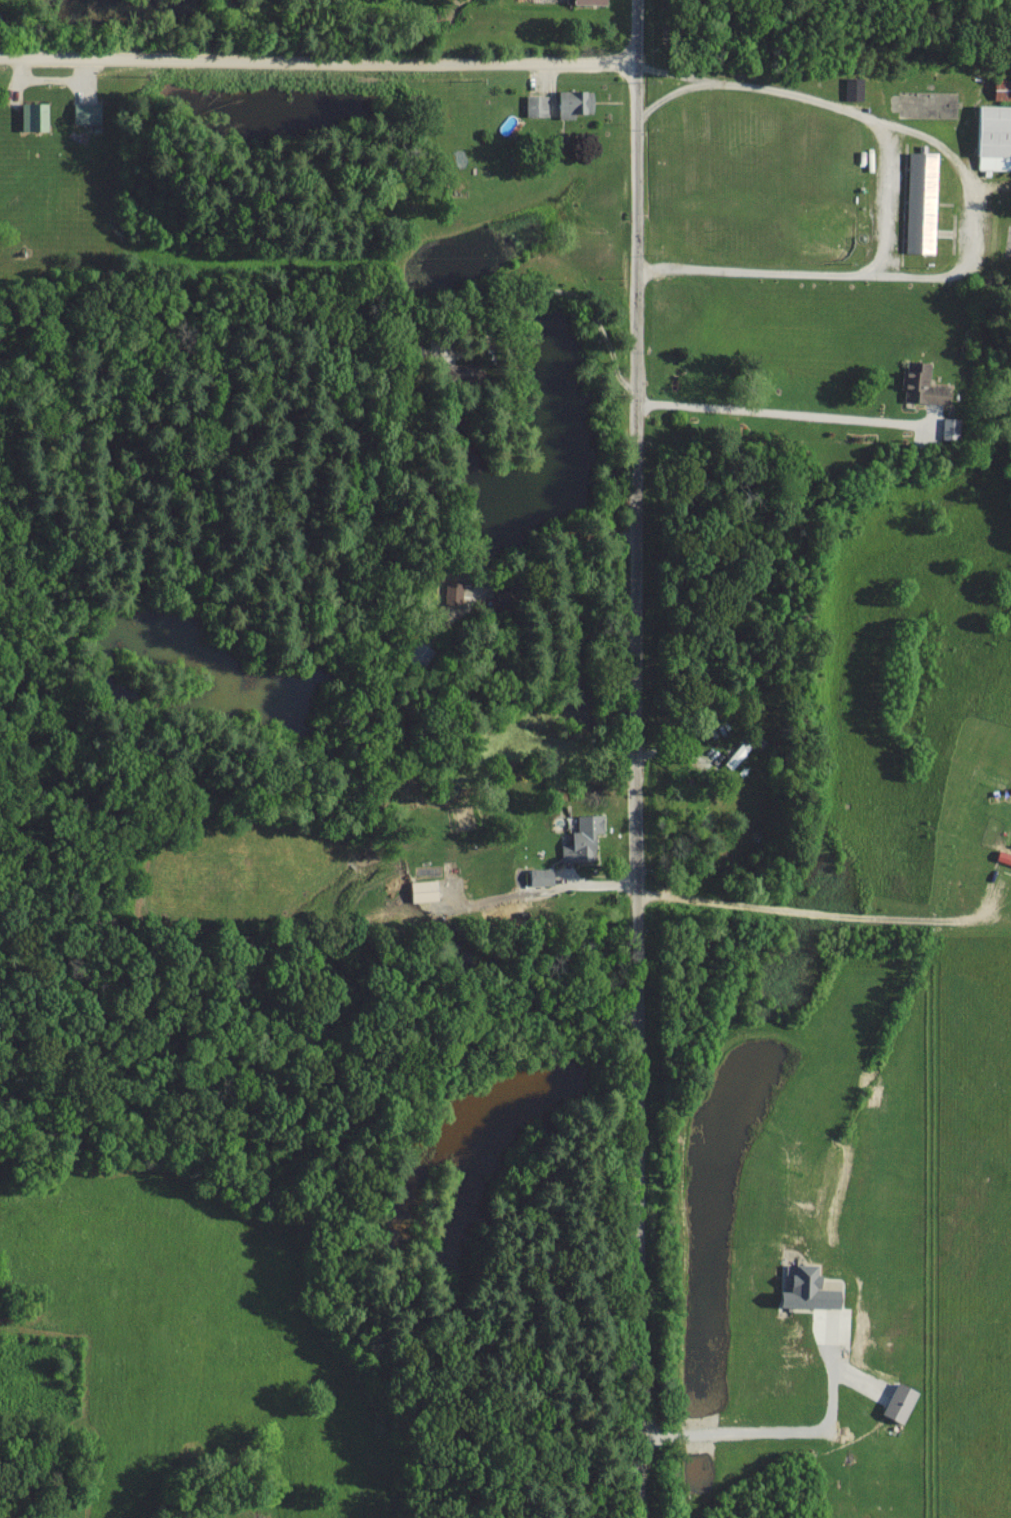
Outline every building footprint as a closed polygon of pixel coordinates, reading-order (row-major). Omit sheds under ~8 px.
[(864,99),(863,77),(846,77),(846,100),(864,99)] [(559,117),(575,117),(575,112),(593,112),(593,89),(559,90),(559,117)] [(526,116),(548,116),(548,95),(527,95),(526,116)] [(47,102),(21,102),(22,130),(48,129),(47,102)] [(74,123),(100,122),(100,102),(74,102),(74,123)] [(1010,169),(1010,105),(979,104),(978,169),(1010,169)] [(906,252),(935,253),(938,152),(909,151),(906,252)] [(949,403),(950,386),(930,384),(931,362),(920,362),(920,369),(909,369),(909,374),(905,374),(903,401),(949,403)] [(960,418),(943,417),(942,438),(960,439),(960,418)] [(445,597),(462,598),(462,581),(445,580),(445,597)] [(434,650),(416,639),(403,661),(421,671),(434,650)] [(725,763),(732,769),(751,746),(744,740),(725,763)] [(603,814),(577,815),(578,831),(572,831),(573,843),(562,844),(562,861),(597,860),(596,832),(604,832),(603,814)] [(553,868),(530,868),(531,885),(554,884),(553,868)] [(412,901),(438,900),(437,880),(411,881),(412,901)] [(781,1307),(841,1308),(841,1289),(822,1289),(822,1273),(818,1273),(819,1265),(797,1264),(796,1274),(792,1274),(792,1291),(782,1291),(781,1307)]
